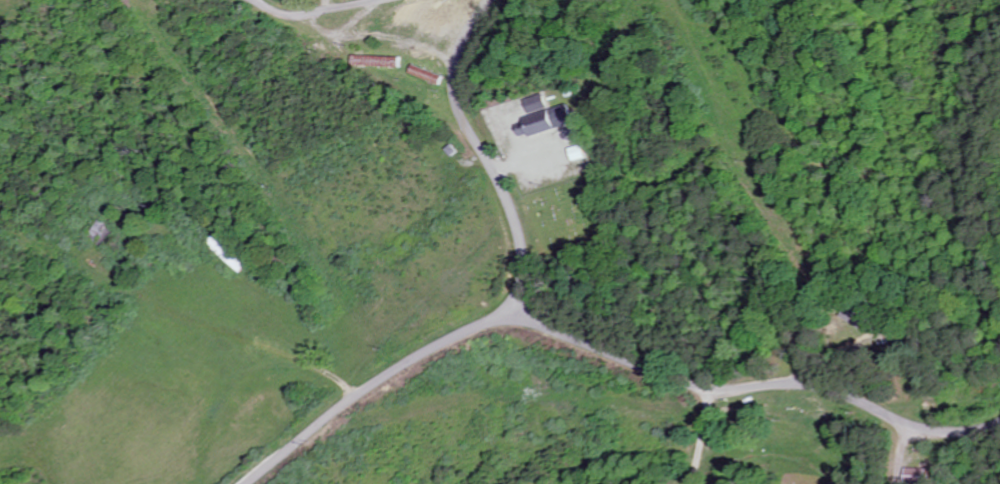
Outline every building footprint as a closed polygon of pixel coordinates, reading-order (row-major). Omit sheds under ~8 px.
[(530,115),(546,112),(543,96),(527,100),(530,115)] [(569,124),(565,111),(557,114),(555,109),(520,122),(523,132),(517,134),(519,141),(569,124)]
